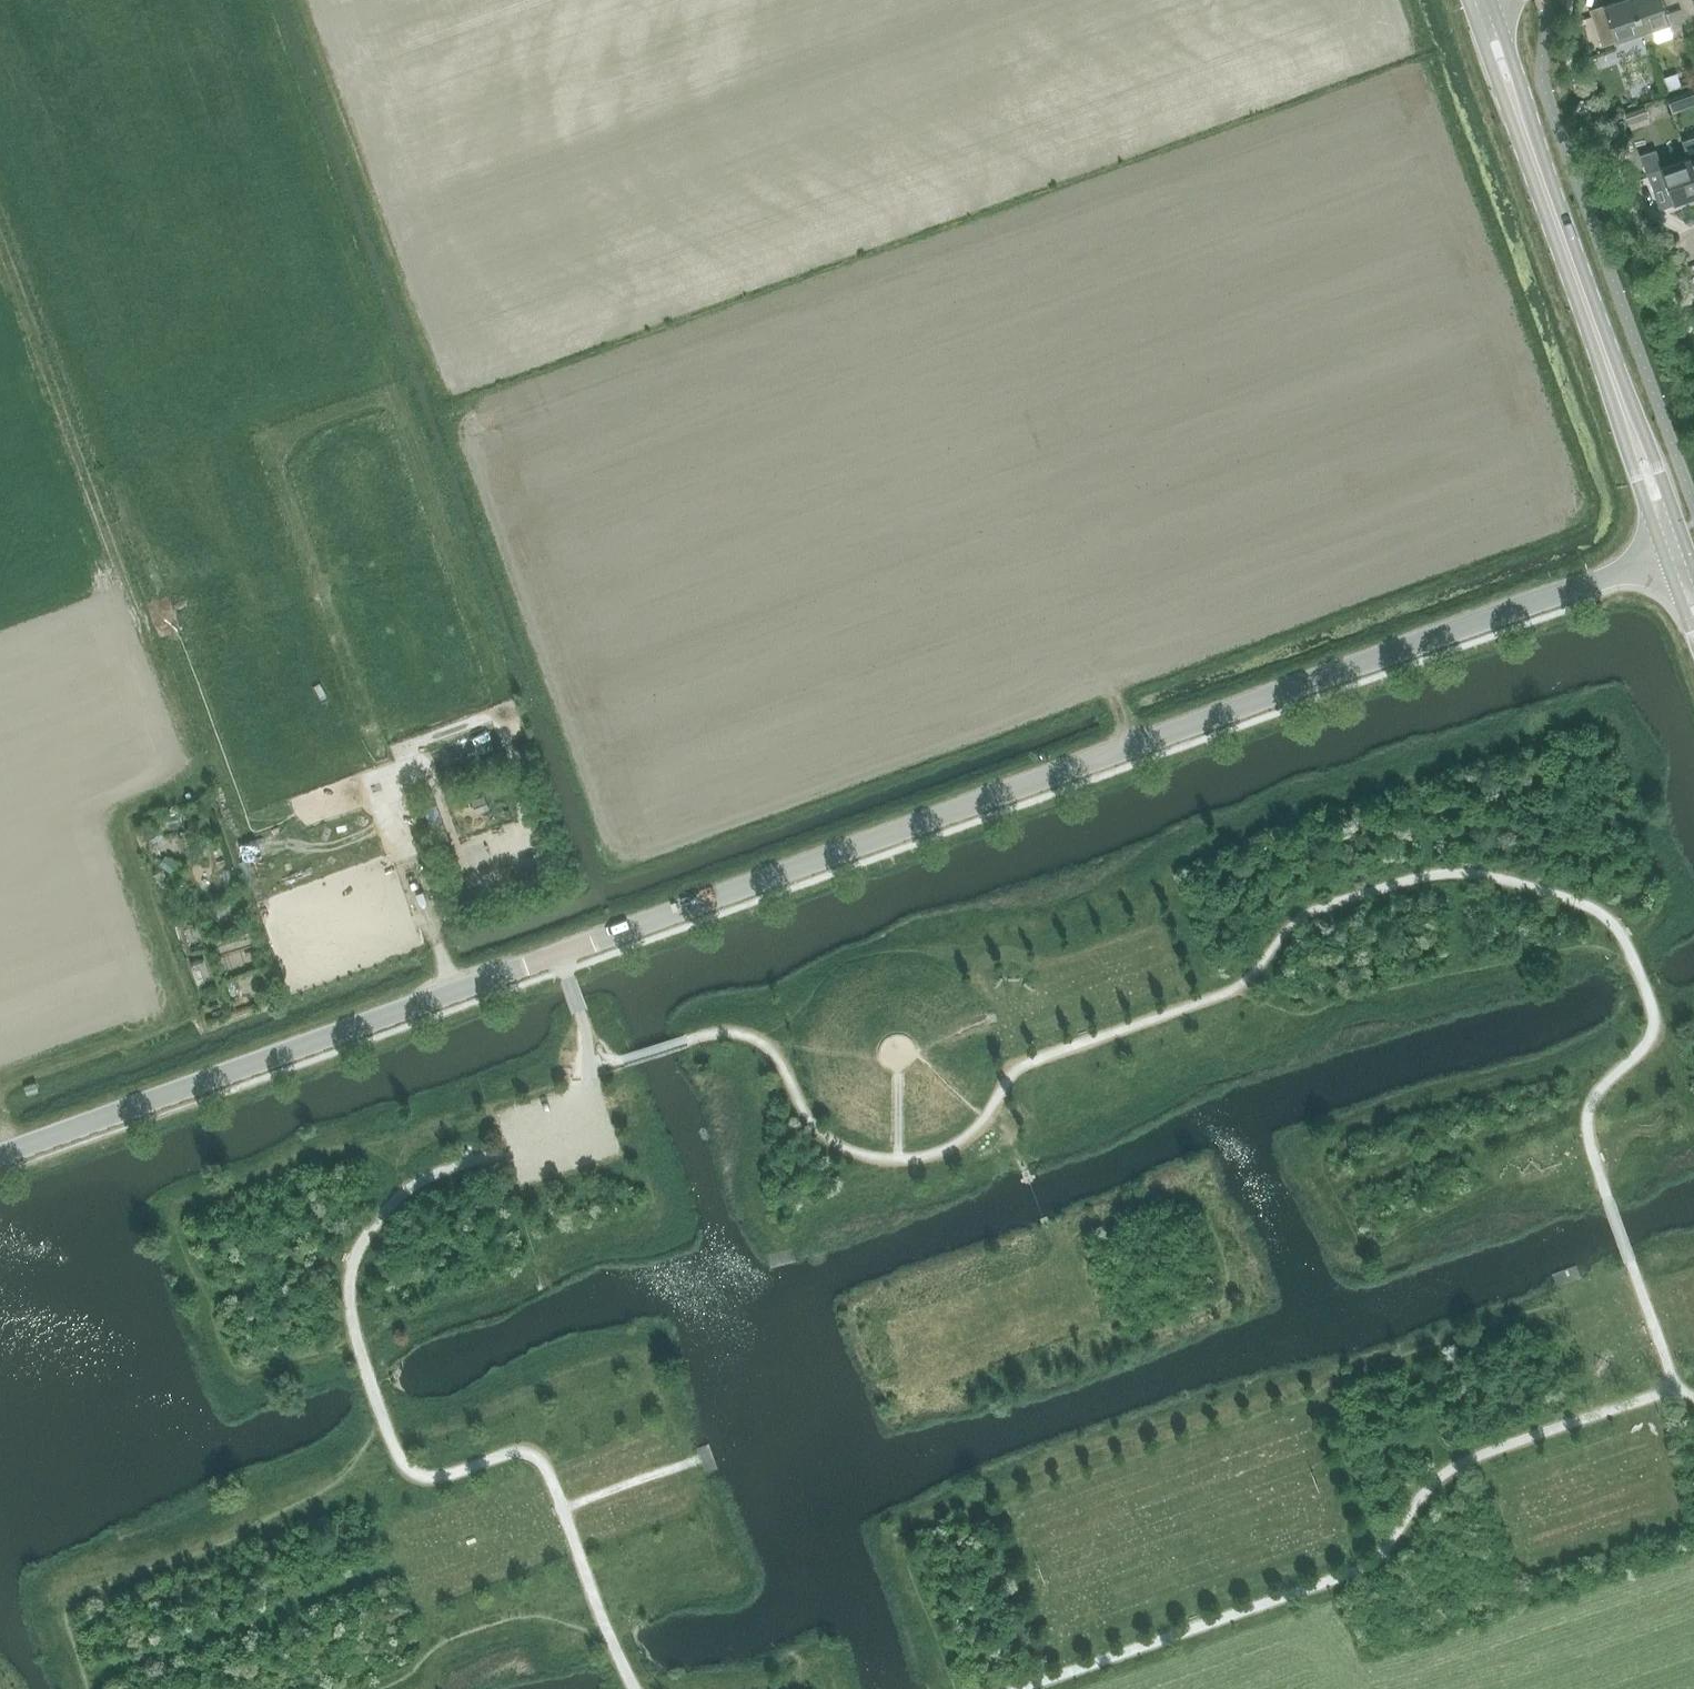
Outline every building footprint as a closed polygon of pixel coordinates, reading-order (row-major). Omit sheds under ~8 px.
[(1643,32),(1632,0),(1617,0),(1589,10),(1602,46),(1643,32)] [(1684,18),(1678,0),(1632,0),(1646,39),(1656,36),(1656,37),(1660,40),(1671,36),(1673,32),(1673,30),(1687,24),(1684,18)] [(1693,28),(1693,0),(1678,0),(1684,18),(1687,24),(1689,30),(1693,28)] [(1678,72),(1661,78),(1665,91),(1682,85),(1678,72)] [(1688,160),(1663,169),(1656,149),(1640,154),(1660,210),(1693,198),(1693,175),(1688,160)] [(483,793),(472,798),(476,810),(488,805),(483,793)]
